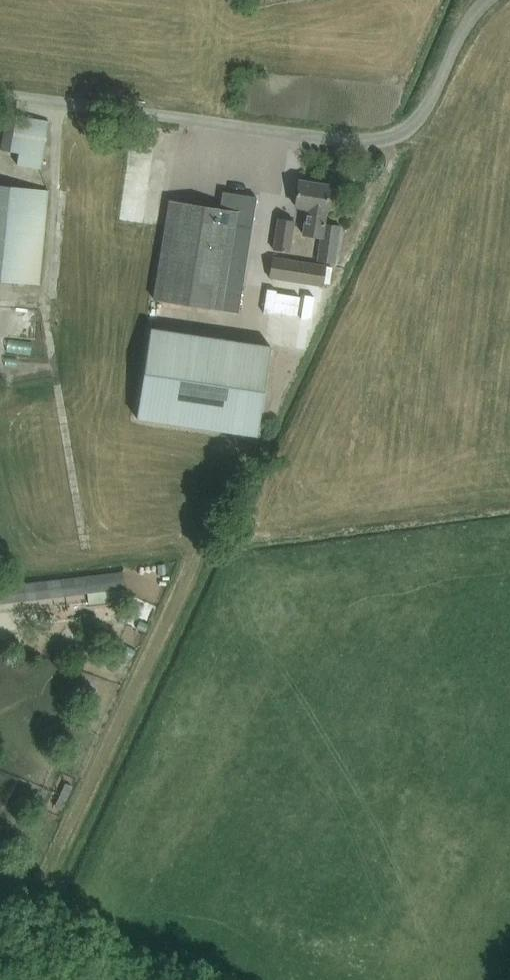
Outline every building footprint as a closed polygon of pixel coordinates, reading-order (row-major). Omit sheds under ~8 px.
[(41,169),(49,121),(8,114),(1,150),(19,153),(17,165),(41,169)] [(299,181),(295,206),(309,208),(305,234),(322,237),(319,261),(334,263),(340,226),(324,223),(330,186),(299,181)] [(40,285),(44,241),(46,211),(48,191),(0,185),(0,281),(40,285)] [(90,192),(88,207),(103,209),(105,194),(90,192)] [(170,201),(154,300),(221,310),(238,313),(257,197),(223,192),(220,209),(170,201)] [(295,220),(277,217),(273,249),(291,252),(295,220)] [(269,277),(323,286),(327,266),(272,258),(269,277)] [(267,290),(264,314),(273,315),(273,312),(297,316),(300,297),(276,294),(276,291),(267,290)] [(137,418),(258,436),(271,346),(150,328),(137,418)] [(123,571),(61,579),(64,597),(125,589),(123,571)] [(0,586),(0,604),(27,601),(25,584),(0,586)]
